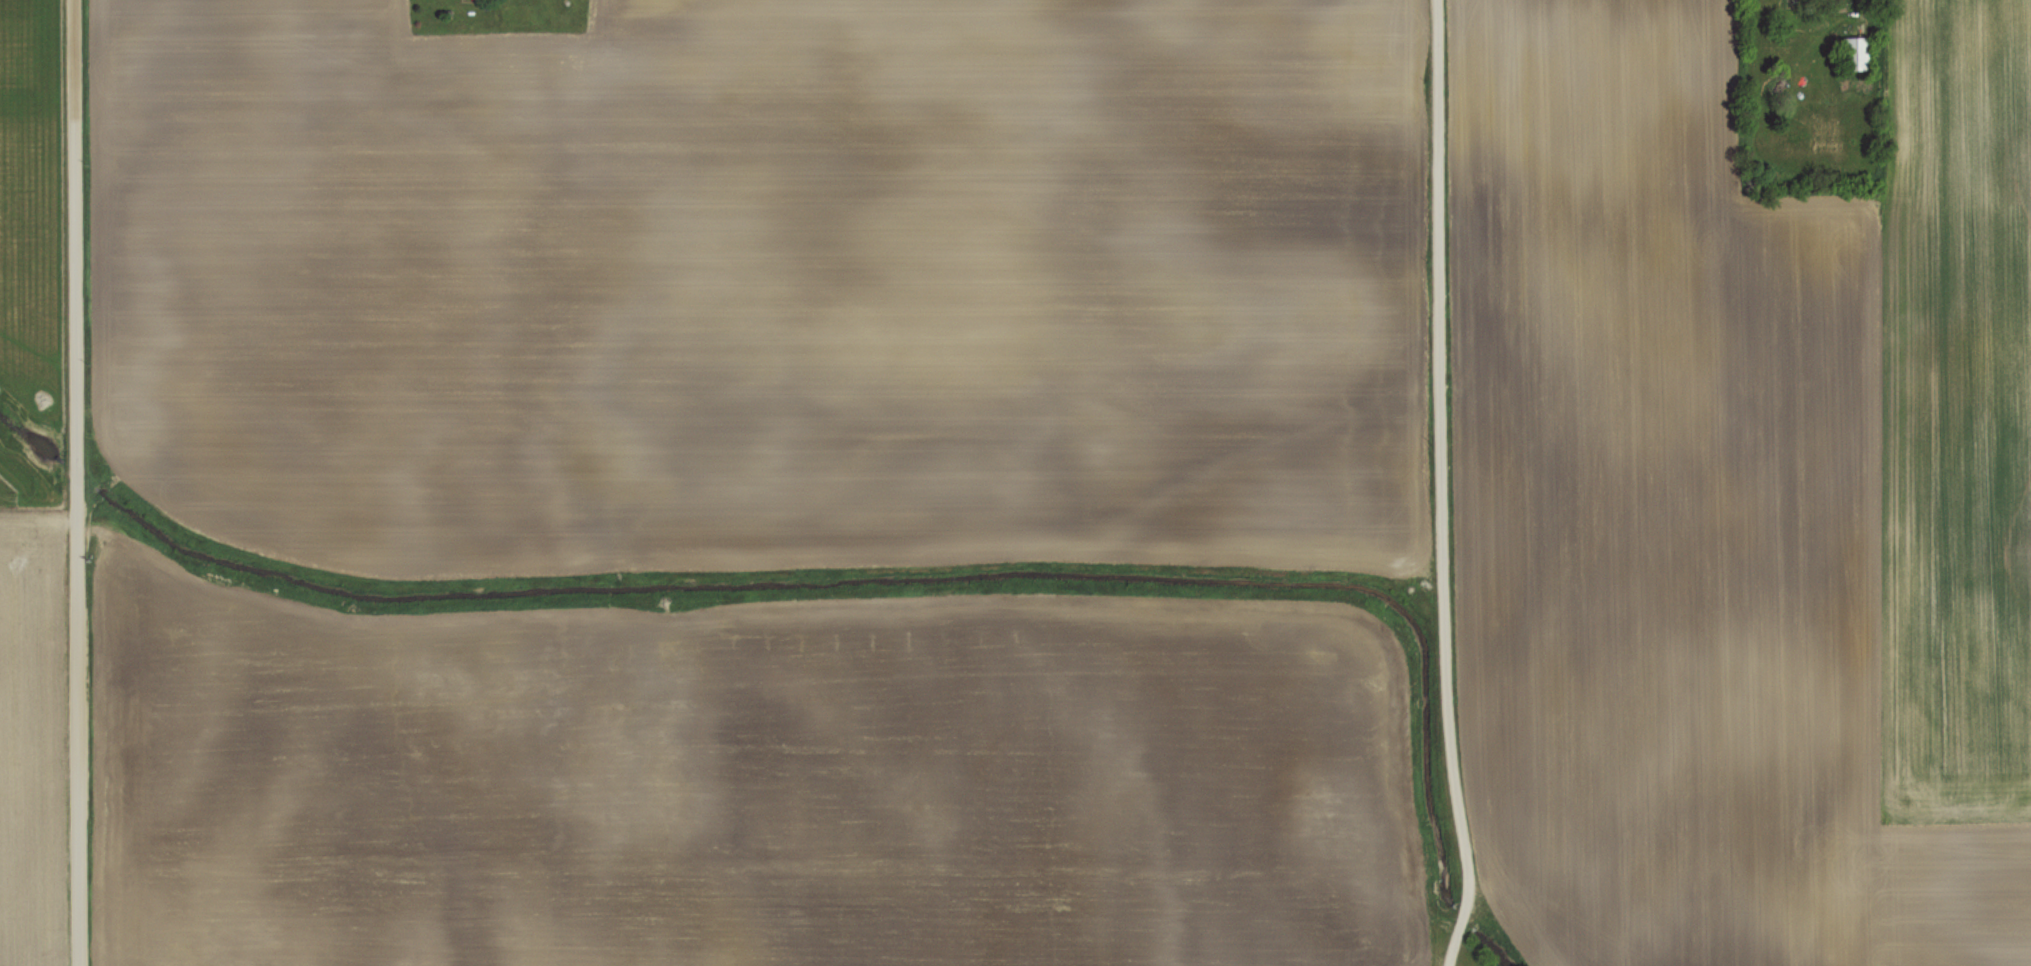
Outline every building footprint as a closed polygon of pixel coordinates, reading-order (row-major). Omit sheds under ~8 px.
[(1845,67),(1872,67),(1872,38),(1845,38),(1845,67)]
